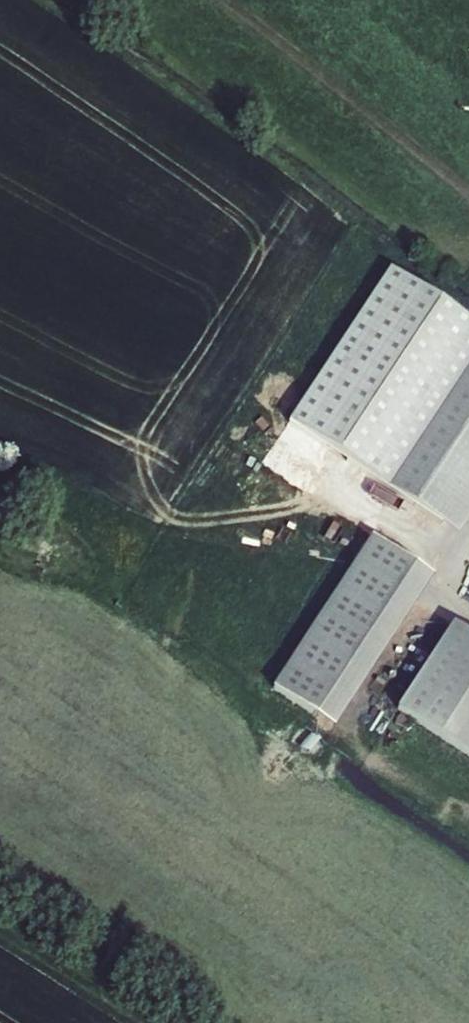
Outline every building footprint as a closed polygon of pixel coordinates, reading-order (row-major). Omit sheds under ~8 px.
[(393,496),(465,539),(468,532),(468,368),(393,496)] [(373,534),(274,684),(333,724),(433,573),(373,534)] [(454,621),(397,705),(468,754),(468,632),(454,621)]
